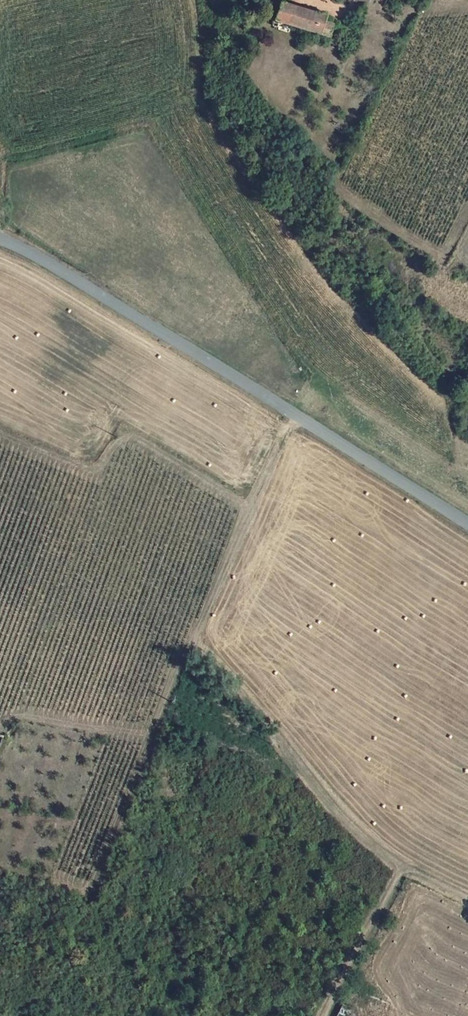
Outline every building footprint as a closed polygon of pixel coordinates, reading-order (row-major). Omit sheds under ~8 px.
[(326,14),(283,1),(277,20),(327,35),(331,22),(324,20),(326,14)] [(354,1009),(343,1004),(337,1015),(350,1015),(354,1009)]
